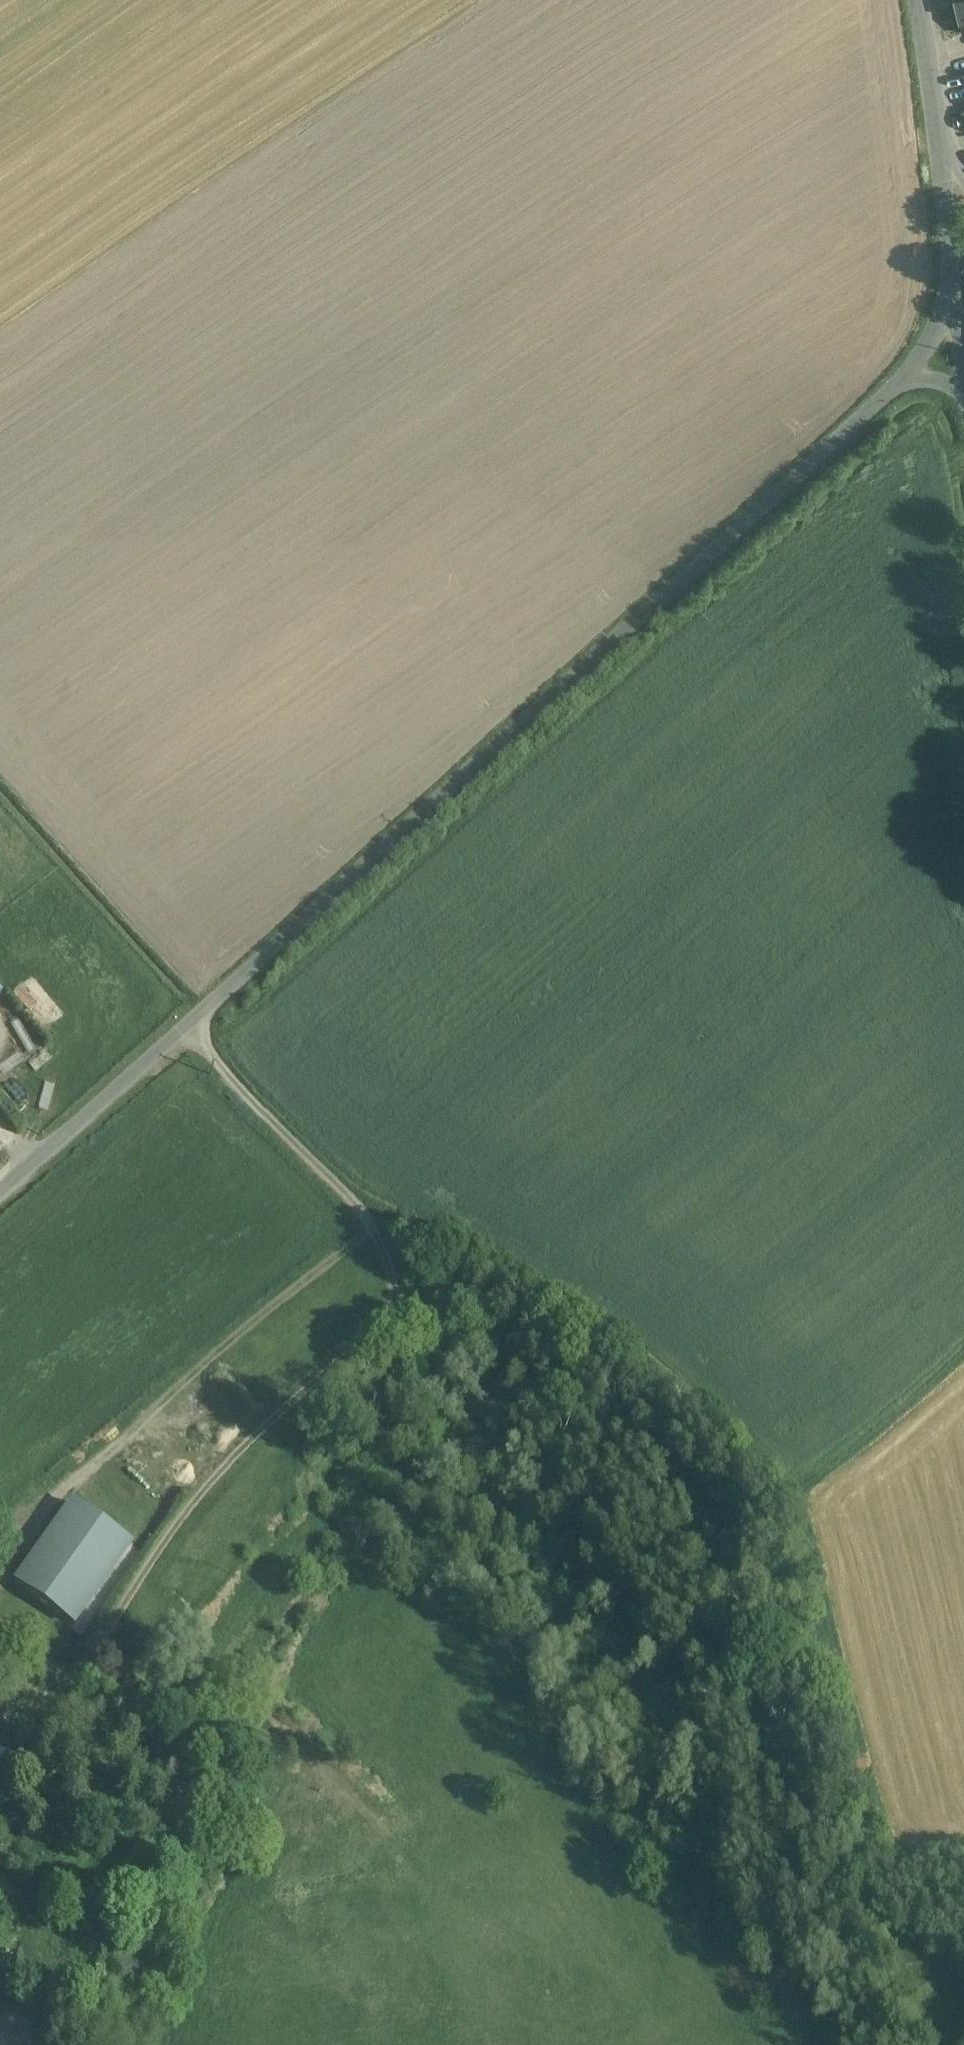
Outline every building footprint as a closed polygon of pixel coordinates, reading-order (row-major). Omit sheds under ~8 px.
[(72,1503),(15,1582),(74,1624),(131,1545),(72,1503)]
